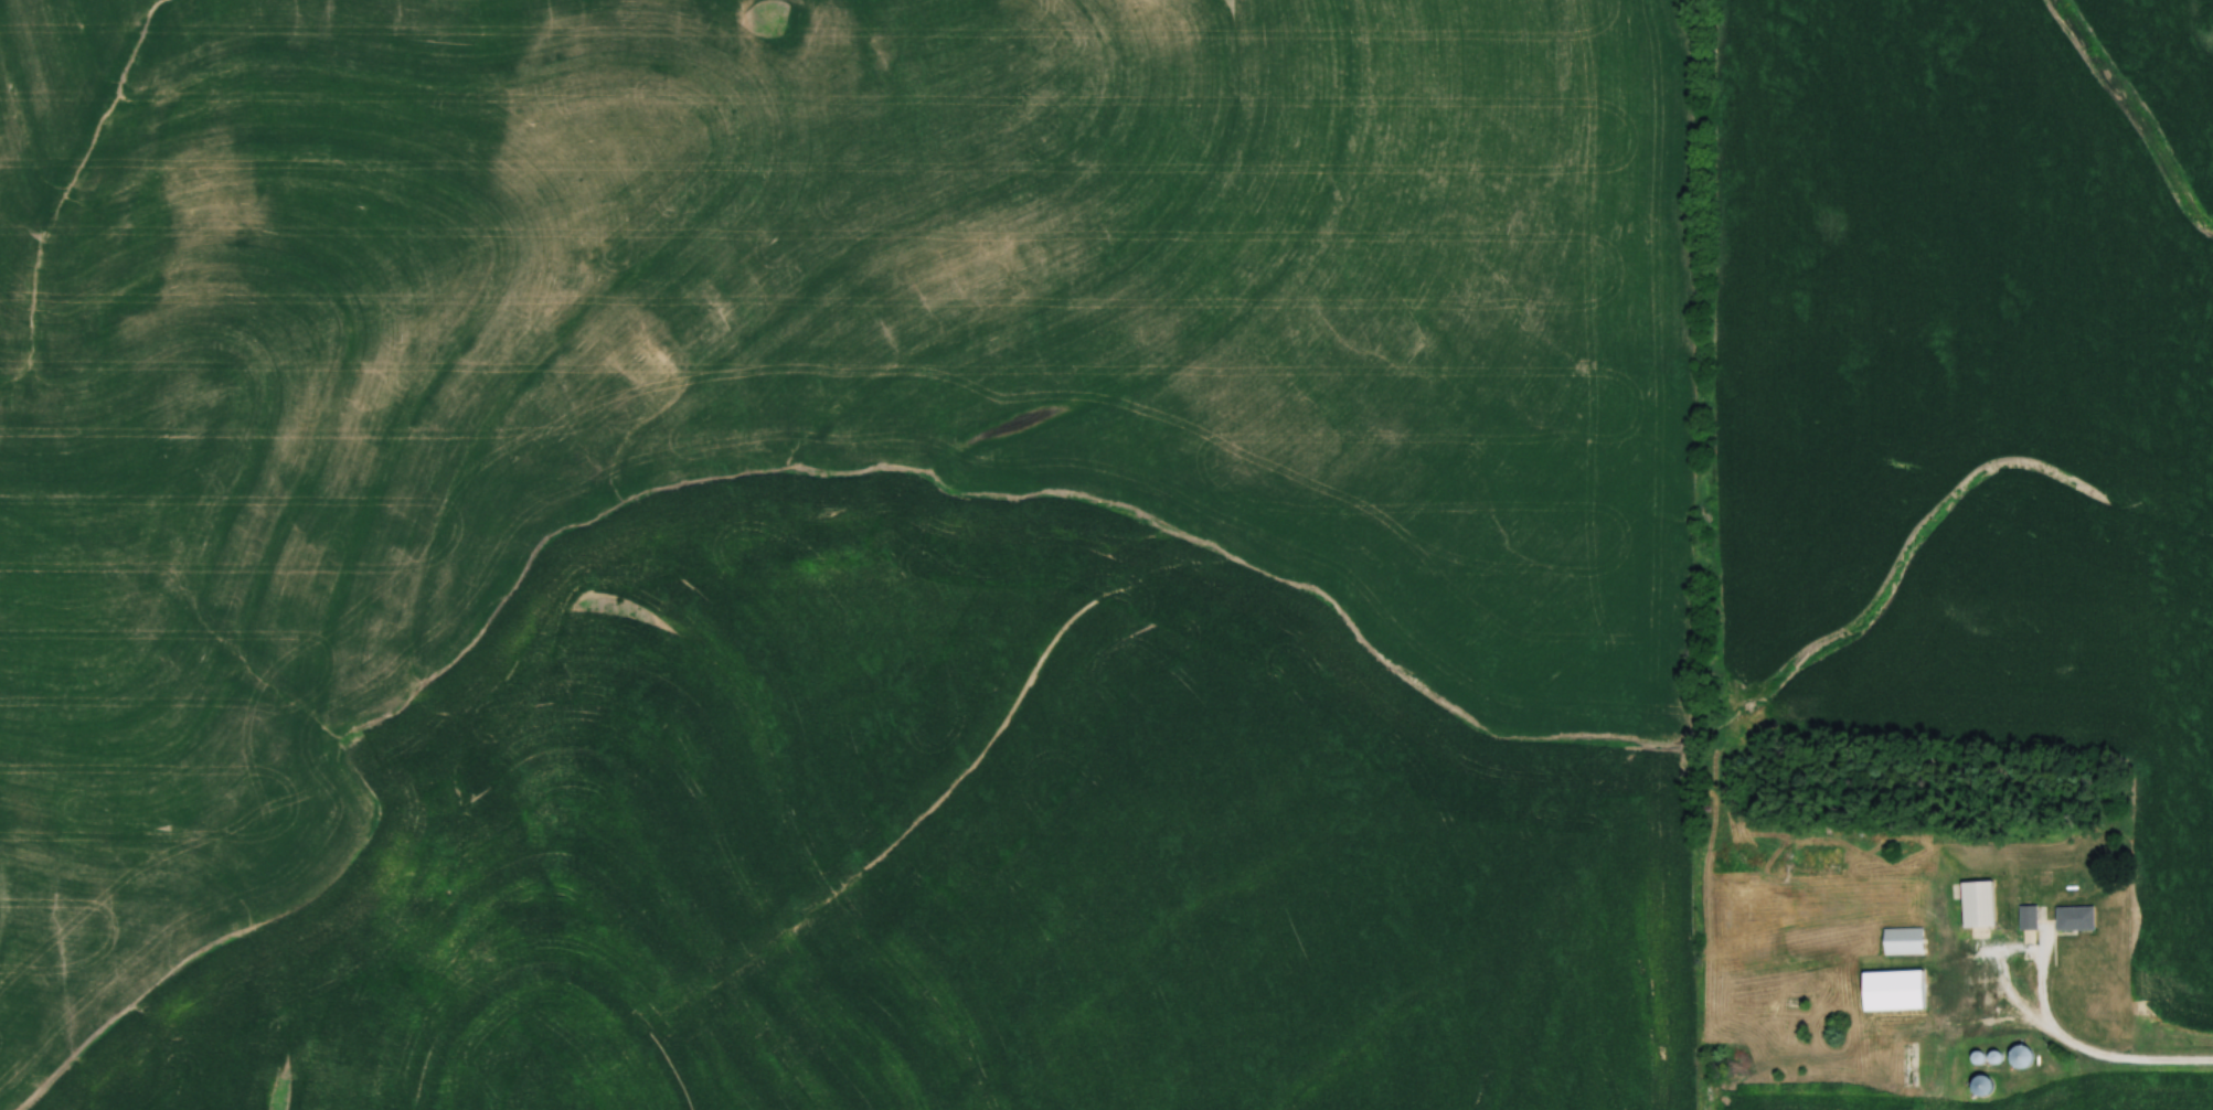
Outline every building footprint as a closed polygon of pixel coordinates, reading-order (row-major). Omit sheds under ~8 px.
[(1994,928),(1993,883),(1962,883),(1962,928),(1994,928)] [(2036,907),(2020,907),(2020,930),(2036,930),(2036,907)] [(2056,907),(2056,932),(2094,932),(2094,907),(2056,907)] [(1923,929),(1884,929),(1884,956),(1923,956),(1923,929)] [(2019,1072),(2034,1065),(2026,1047),(2010,1055),(2019,1072)] [(1989,1096),(1989,1079),(1973,1079),(1973,1096),(1989,1096)]
